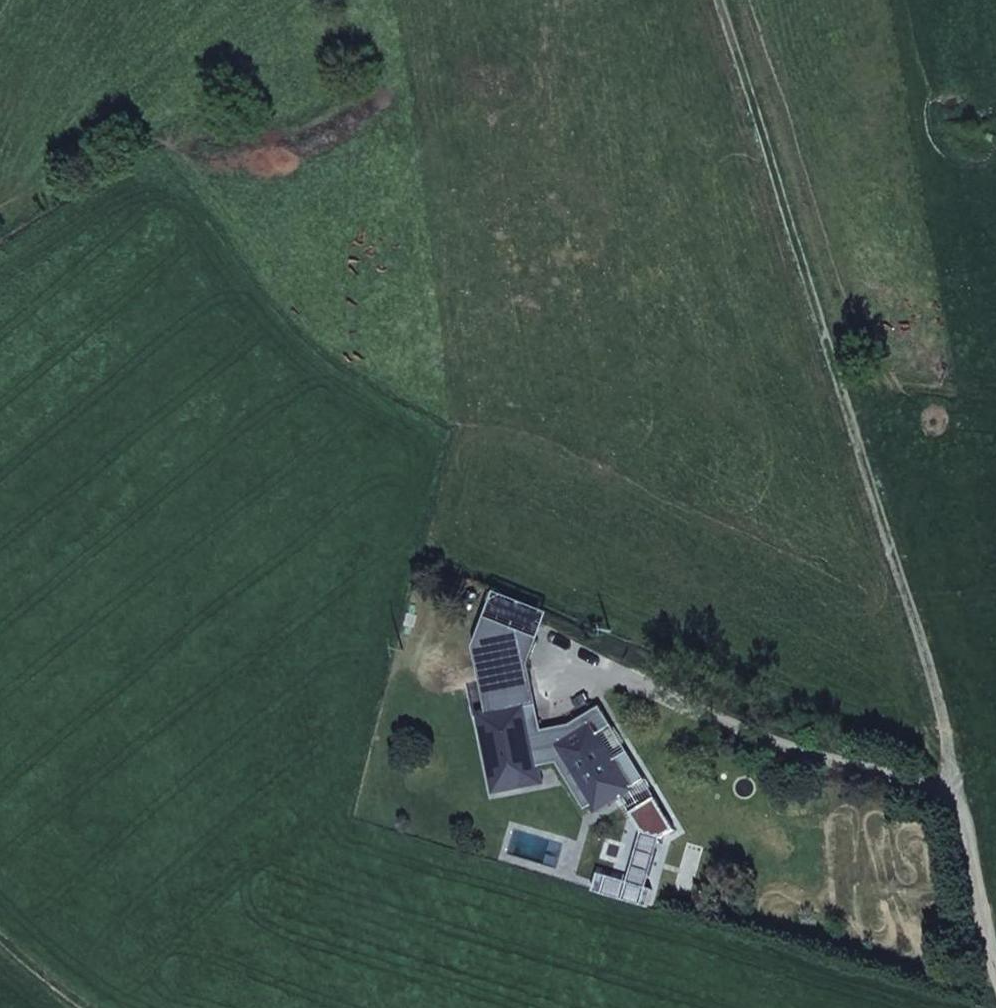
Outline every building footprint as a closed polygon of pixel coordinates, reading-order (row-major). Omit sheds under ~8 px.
[(476,642),(485,680),(526,669),(525,667),(533,643),(481,625),(476,642)] [(485,680),(495,716),(524,708),(536,705),(526,669),(485,680)] [(536,705),(524,708),(530,731),(542,729),(536,705)] [(597,809),(631,789),(598,735),(613,726),(601,706),(553,736),(553,738),(545,740),(542,729),(530,731),(524,708),(495,716),(480,720),(487,747),(502,743),(511,775),(558,763),(586,809),(594,804),(597,809)] [(502,743),(487,747),(498,795),(543,783),(539,768),(511,775),(502,743)]
